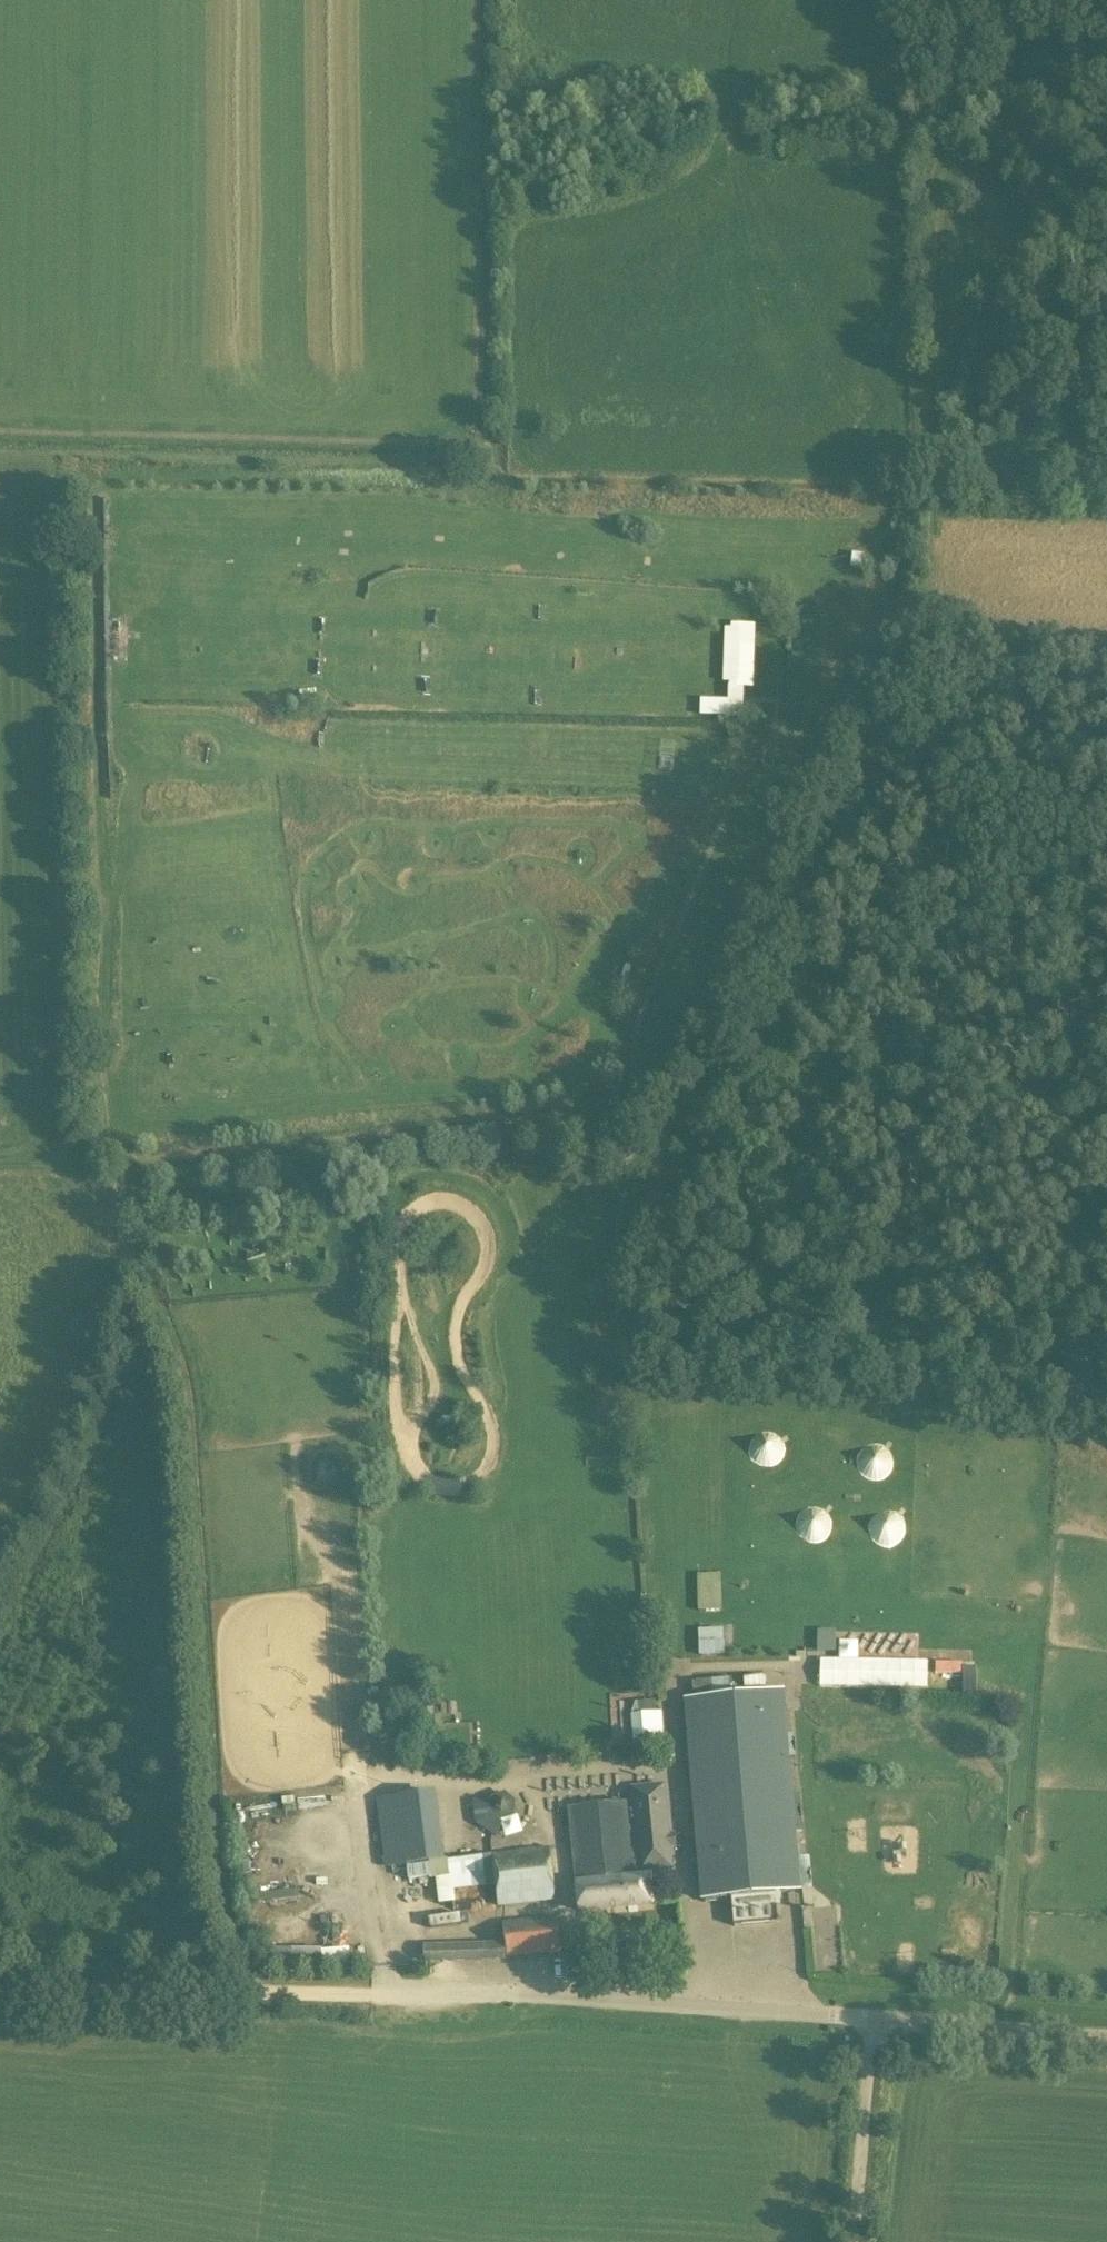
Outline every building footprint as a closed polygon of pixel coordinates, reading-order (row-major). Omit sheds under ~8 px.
[(744,680),(745,626),(727,626),(726,680),(744,680)] [(763,1433),(747,1447),(765,1468),(781,1454),(763,1433)] [(854,1464),(876,1481),(894,1458),(872,1441),(854,1464)] [(794,1516),(804,1543),(830,1533),(820,1506),(794,1516)] [(869,1539),(894,1544),(901,1514),(875,1509),(869,1539)] [(724,1572),(696,1572),(697,1609),(724,1608),(724,1572)] [(726,1627),(699,1627),(700,1654),(727,1653),(726,1627)] [(819,1650),(840,1651),(841,1629),(819,1628),(819,1650)] [(817,1684),(931,1687),(931,1659),(861,1657),(861,1639),(842,1639),(842,1657),(817,1657),(817,1684)] [(937,1660),(937,1671),(966,1671),(966,1661),(937,1660)] [(967,1693),(981,1693),(981,1664),(967,1664),(967,1693)] [(694,1683),(696,1697),(743,1690),(741,1676),(694,1683)] [(784,1691),(685,1700),(702,1900),(801,1891),(784,1691)] [(632,1720),(633,1747),(665,1744),(663,1712),(657,1713),(656,1701),(635,1703),(633,1715),(631,1715),(632,1720)] [(567,1807),(577,1885),(579,1911),(653,1904),(650,1879),(637,1880),(636,1872),(673,1870),(672,1849),(676,1848),(675,1833),(670,1833),(665,1784),(630,1787),(631,1802),(567,1807)] [(431,1794),(376,1800),(384,1868),(440,1861),(431,1794)] [(501,1827),(499,1815),(510,1813),(506,1795),(472,1802),(478,1832),(501,1827)] [(549,1847),(492,1854),(498,1905),(555,1899),(549,1847)] [(424,1926),(454,1923),(453,1913),(423,1917),(424,1926)] [(558,1917),(503,1922),(505,1943),(507,1958),(562,1953),(558,1917)] [(505,1943),(424,1946),(425,1962),(506,1959),(505,1943)] [(327,1964),(353,1963),(352,1947),(326,1948),(327,1964)]
